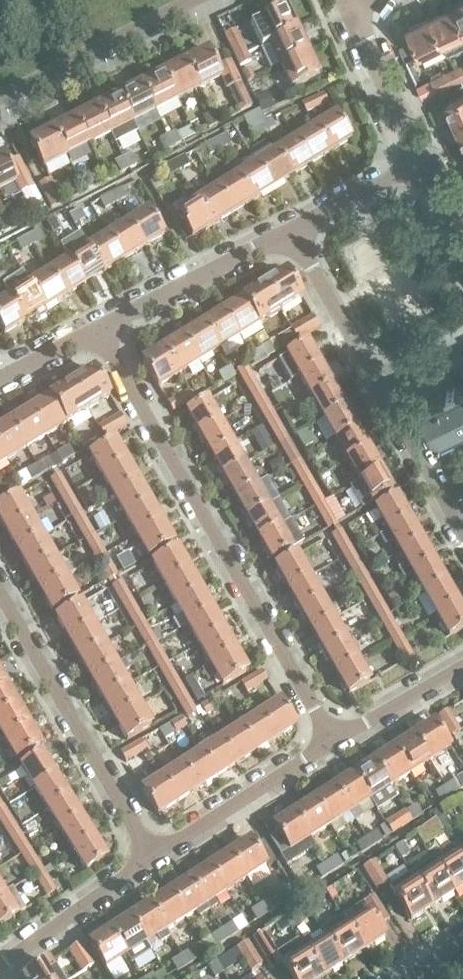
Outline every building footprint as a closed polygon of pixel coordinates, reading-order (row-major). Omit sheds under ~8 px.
[(454,6),(462,25),(462,1),(454,6)] [(462,46),(462,25),(454,6),(432,16),(445,45),(445,46),(449,53),(462,46)] [(271,44),(297,31),(286,8),(259,21),(271,44)] [(432,16),(409,27),(415,41),(410,43),(417,58),(445,46),(445,45),(432,16)] [(237,61),(249,55),(236,29),(225,35),(237,61)] [(308,53),(297,31),(271,44),(281,66),(308,53)] [(208,51),(185,63),(198,89),(221,78),(227,89),(229,88),(240,111),(252,106),(233,66),(219,73),(208,51)] [(319,76),(308,53),(281,66),(293,89),(319,76)] [(249,55),(237,61),(240,67),(252,61),(249,55)] [(185,63),(163,74),(176,100),(198,89),(185,63)] [(423,96),(437,90),(461,79),(455,67),(432,78),(418,84),(423,96)] [(176,100),(163,74),(141,85),(154,111),(176,100)] [(141,85),(119,96),(132,123),(154,111),(141,85)] [(313,98),(318,108),(329,103),(324,93),(313,98)] [(447,102),(457,124),(462,121),(462,95),(447,102)] [(137,132),(132,123),(119,96),(97,107),(110,134),(115,144),(137,132)] [(307,113),(318,108),(313,98),(303,103),(307,113)] [(110,134),(97,107),(75,119),(88,145),(110,134)] [(218,124),(212,112),(203,116),(209,129),(218,124)] [(335,114),(315,127),(330,151),(350,138),(335,114)] [(260,123),(265,133),(276,128),(271,118),(260,123)] [(75,119),(53,130),(66,156),(88,145),(75,119)] [(254,138),(265,133),(260,123),(249,129),(254,138)] [(330,151),(315,127),(295,139),(310,163),(330,151)] [(66,156),(53,130),(30,141),(43,168),(66,156)] [(166,135),(172,147),(182,143),(176,131),(166,135)] [(165,151),(172,147),(166,135),(159,139),(165,151)] [(216,140),(221,150),(231,144),(227,135),(216,140)] [(295,139),(276,151),(291,175),(310,163),(295,139)] [(210,155),(221,150),(216,140),(205,146),(210,155)] [(291,175),(276,151),(256,163),(271,187),(291,175)] [(122,158),(128,170),(137,165),(131,154),(122,158)] [(2,189),(16,182),(2,156),(0,157),(0,197),(5,195),(2,189)] [(179,171),(190,165),(185,156),(174,162),(179,171)] [(121,173),(128,170),(122,158),(116,162),(121,173)] [(168,177),(179,171),(174,162),(163,168),(168,177)] [(245,170),(241,163),(232,169),(237,176),(252,199),(271,187),(256,163),(245,170)] [(252,199),(237,176),(217,188),(232,212),(252,199)] [(91,177),(79,183),(85,194),(97,188),(91,177)] [(39,185),(51,209),(63,202),(51,179),(39,185)] [(34,218),(46,212),(34,188),(22,194),(34,218)] [(111,194),(116,203),(127,198),(122,188),(111,194)] [(217,188),(198,200),(213,224),(232,212),(217,188)] [(105,209),(116,203),(111,194),(101,199),(105,209)] [(177,213),(178,213),(192,237),(213,224),(198,200),(181,210),(177,213)] [(75,224),(85,219),(95,214),(90,205),(70,215),(75,224)] [(69,216),(65,208),(45,219),(54,235),(75,224),(70,215),(69,216)] [(165,222),(156,208),(149,212),(149,211),(128,224),(143,247),(163,234),(158,226),(165,222)] [(5,233),(13,228),(7,217),(0,221),(0,224),(5,233)] [(143,247),(128,224),(108,236),(123,259),(143,247)] [(28,236),(33,246),(45,240),(40,231),(28,236)] [(104,272),(89,248),(79,232),(59,244),(69,260),(84,284),(104,272)] [(17,242),(22,252),(33,246),(28,236),(17,242)] [(108,236),(89,248),(104,272),(123,259),(108,236)] [(13,256),(8,247),(0,251),(0,263),(13,256)] [(69,260),(50,272),(64,296),(84,284),(69,260)] [(264,284),(280,310),(301,297),(285,271),(264,284)] [(50,272),(41,278),(30,284),(45,308),(64,296),(50,272)] [(20,291),(14,281),(4,287),(11,297),(25,320),(45,308),(30,284),(20,291)] [(264,284),(244,297),(260,323),(280,310),(264,284)] [(11,297),(0,303),(0,326),(5,333),(25,320),(11,297)] [(260,323),(244,297),(223,310),(240,335),(260,323)] [(240,335),(223,310),(203,322),(219,348),(240,335)] [(291,328),(298,340),(320,327),(313,315),(291,328)] [(219,348),(203,322),(183,335),(199,360),(219,348)] [(271,341),(278,352),(298,340),(297,340),(298,340),(291,328),(291,329),(271,341)] [(183,335),(163,347),(179,373),(199,360),(183,335)] [(256,365),(278,352),(271,341),(270,342),(271,344),(263,349),(262,347),(249,355),(256,365)] [(299,376),(320,365),(307,343),(287,355),(299,376)] [(179,373),(163,347),(142,360),(158,386),(179,373)] [(243,381),(253,375),(247,364),(236,370),(243,381)] [(320,365),(299,376),(311,397),(332,386),(320,365)] [(230,366),(218,373),(224,384),(236,376),(230,366)] [(73,384),(89,410),(110,397),(94,371),(73,384)] [(249,392),(259,386),(253,375),(243,381),(249,392)] [(89,410),(73,384),(53,397),(68,423),(89,410)] [(458,388),(456,384),(447,389),(448,393),(422,405),(438,439),(462,426),(462,386),(458,388)] [(256,403),(266,397),(259,386),(249,392),(256,403)] [(332,386),(311,397),(323,418),(344,406),(332,386)] [(194,399),(189,390),(168,402),(173,412),(194,399)] [(53,397),(32,409),(48,435),(68,423),(53,397)] [(262,414),(272,408),(266,397),(256,403),(262,414)] [(199,433),(220,421),(207,400),(187,411),(199,433)] [(344,406),(323,418),(335,439),(356,427),(344,406)] [(268,425),(279,419),(272,408),(262,414),(268,425)] [(32,409),(12,422),(28,448),(48,435),(32,409)] [(121,414),(99,427),(105,438),(127,425),(121,414)] [(275,436),(285,430),(279,419),(268,425),(275,436)] [(220,421),(199,433),(211,454),(232,442),(220,421)] [(12,422),(0,429),(0,447),(8,460),(28,448),(12,422)] [(356,427),(335,439),(347,460),(368,448),(356,427)] [(281,447),(291,441),(285,430),(275,436),(281,447)] [(80,442),(84,450),(96,443),(91,435),(80,442)] [(102,476),(127,462),(116,441),(91,455),(102,476)] [(287,458),(298,452),(291,441),(281,447),(287,458)] [(232,442),(211,454),(223,475),(244,463),(232,442)] [(62,463),(75,456),(69,446),(57,453),(62,463)] [(368,448),(347,460),(359,481),(379,469),(368,448)] [(294,469),(304,464),(298,452),(287,458),(294,469)] [(37,464),(43,474),(54,468),(48,458),(37,464)] [(127,462),(102,476),(114,496),(139,482),(127,462)] [(244,463),(223,475),(235,495),(256,484),(244,463)] [(37,464),(26,470),(31,481),(43,474),(37,464)] [(300,481),(311,475),(304,464),(294,469),(300,481)] [(379,469),(359,481),(371,502),(392,491),(379,469)] [(56,489),(66,483),(60,473),(50,479),(56,489)] [(307,492),(317,486),(311,475),(300,481),(307,492)] [(150,502),(139,482),(114,496),(125,516),(150,502)] [(62,499),(72,493),(66,483),(56,489),(62,499)] [(256,484),(235,495),(247,516),(267,504),(256,484)] [(313,503),(323,497),(317,486),(307,492),(313,503)] [(67,509),(77,503),(72,493),(62,499),(67,509)] [(30,517),(18,496),(0,506),(0,521),(6,531),(30,517)] [(315,506),(305,511),(309,519),(314,516),(329,507),(323,497),(313,503),(315,506)] [(388,532),(410,520),(397,498),(375,511),(381,521),(370,527),(376,538),(380,536),(388,532)] [(130,539),(136,536),(161,522),(150,502),(125,516),(132,528),(126,532),(130,539)] [(73,519),(83,514),(77,503),(67,509),(73,519)] [(267,504),(247,516),(259,537),(279,525),(267,504)] [(338,522),(332,511),(329,507),(314,516),(316,519),(321,517),(328,528),(338,522)] [(79,529),(89,524),(83,514),(73,519),(79,529)] [(36,528),(30,517),(6,531),(17,551),(47,534),(41,525),(36,528)] [(288,520),(279,525),(259,537),(271,558),(301,541),(288,520)] [(422,540),(410,520),(388,532),(376,538),(380,536),(385,546),(393,541),(399,553),(422,540)] [(173,543),(161,522),(136,536),(148,557),(173,543)] [(85,539),(95,534),(89,524),(79,529),(85,539)] [(338,545),(347,540),(341,529),(332,535),(338,545)] [(29,571),(53,557),(48,547),(53,544),(47,534),(17,551),(29,571)] [(91,550),(101,544),(95,534),(85,539),(91,550)] [(332,549),(326,538),(320,541),(326,553),(332,549)] [(347,540),(338,545),(344,556),(353,551),(347,540)] [(404,578),(411,574),(434,561),(422,540),(399,553),(406,564),(398,568),(404,578)] [(97,560),(107,554),(101,544),(91,550),(97,560)] [(164,584),(189,570),(177,549),(152,563),(164,584)] [(353,551),(344,556),(351,567),(359,561),(353,551)] [(102,570),(112,564),(107,554),(97,560),(102,570)] [(308,576),(304,568),(296,554),(276,566),(288,588),(308,576)] [(60,568),(53,557),(29,571),(40,591),(65,577),(65,578),(74,572),(69,562),(60,568)] [(357,577),(366,572),(359,561),(351,567),(357,577)] [(446,582),(434,561),(411,574),(423,595),(446,582)] [(332,592),(322,576),(325,574),(324,572),(335,567),(333,563),(322,569),(309,577),(308,576),(288,588),(300,609),(320,597),(321,599),(332,592)] [(112,564),(102,570),(108,580),(114,577),(119,574),(112,564)] [(189,570),(164,584),(175,604),(200,590),(189,570)] [(366,572),(357,577),(363,588),(372,583),(366,572)] [(65,577),(40,591),(52,612),(77,597),(65,578),(65,577)] [(114,577),(108,580),(112,586),(117,583),(114,577)] [(118,598),(128,592),(122,580),(117,583),(112,586),(118,598)] [(446,582),(423,595),(435,615),(458,602),(446,582)] [(372,583),(363,588),(369,598),(378,593),(372,583)] [(179,630),(187,625),(187,624),(212,610),(200,590),(175,604),(181,615),(173,620),(179,630)] [(128,592),(118,598),(125,609),(135,603),(128,592)] [(375,609),(384,604),(378,593),(369,598),(375,609)] [(320,597),(300,609),(312,630),(332,618),(321,599),(320,597)] [(458,602),(435,615),(448,637),(462,628),(462,612),(458,602)] [(135,603),(125,609),(131,619),(141,613),(135,603)] [(384,604),(375,609),(381,620),(390,615),(384,604)] [(87,615),(81,605),(56,619),(68,640),(93,625),(93,626),(104,619),(98,608),(87,615)] [(223,630),(212,610),(187,624),(187,625),(198,644),(223,630)] [(137,629),(147,623),(141,613),(131,619),(137,629)] [(390,615),(381,620),(387,630),(396,625),(390,615)] [(344,639),(332,618),(312,630),(324,651),(344,639)] [(143,641),(159,632),(157,629),(152,632),(147,623),(137,629),(143,641)] [(93,625),(68,640),(80,660),(104,645),(93,626),(93,625)] [(393,640),(402,635),(396,625),(387,630),(393,640)] [(234,650),(223,630),(198,644),(210,664),(234,650)] [(159,632),(143,641),(150,652),(160,646),(157,642),(163,638),(159,632)] [(399,651),(408,646),(402,635),(393,640),(399,651)] [(356,660),(344,639),(324,651),(336,672),(356,660)] [(116,665),(104,645),(80,660),(91,679),(116,665)] [(156,663),(166,658),(160,646),(150,652),(156,663)] [(408,646),(399,651),(405,662),(414,657),(408,646)] [(222,685),(246,671),(234,650),(210,664),(210,665),(202,669),(208,680),(216,675),(222,685)] [(166,658),(156,663),(163,675),(173,669),(166,658)] [(103,699),(127,685),(121,674),(130,668),(125,659),(116,665),(91,679),(103,699)] [(356,660),(336,672),(349,694),(369,682),(356,660)] [(173,669),(163,675),(169,685),(179,679),(173,669)] [(242,683),(246,692),(267,680),(262,671),(242,683)] [(197,701),(205,696),(192,675),(185,679),(197,701)] [(175,695),(185,689),(179,679),(169,685),(175,695)] [(134,698),(127,685),(103,699),(114,719),(139,705),(145,701),(141,694),(134,698)] [(0,689),(0,716),(17,706),(6,686),(0,689)] [(181,706),(191,701),(185,689),(175,695),(181,706)] [(218,709),(217,708),(212,699),(201,705),(204,710),(207,715),(218,709)] [(191,701),(181,706),(188,718),(197,713),(198,714),(204,710),(201,705),(196,709),(191,701)] [(259,715),(274,739),(295,726),(280,702),(259,715)] [(139,705),(114,719),(126,740),(151,726),(139,705)] [(0,716),(0,733),(4,740),(29,726),(17,706),(0,716)] [(460,730),(453,719),(447,710),(439,715),(452,735),(460,730)] [(460,730),(462,728),(462,719),(460,714),(453,719),(460,730)] [(259,715),(240,728),(255,751),(274,739),(259,715)] [(182,717),(171,723),(176,733),(188,727),(182,717)] [(434,723),(413,737),(429,762),(450,748),(434,723)] [(29,726),(4,740),(16,761),(41,747),(29,726)] [(255,751),(240,728),(220,740),(236,764),(255,751)] [(147,749),(152,758),(170,745),(162,733),(145,745),(147,749)] [(429,762),(413,737),(393,749),(409,774),(429,762)] [(147,749),(145,745),(142,740),(121,753),(126,762),(131,759),(147,749)] [(236,764),(220,740),(201,753),(216,776),(236,764)] [(147,749),(131,759),(135,767),(152,758),(147,749)] [(393,749),(374,762),(390,787),(392,786),(409,774),(393,749)] [(216,776),(201,753),(182,765),(197,789),(216,776)] [(35,790),(55,777),(41,756),(21,769),(35,790)] [(390,787),(374,762),(354,775),(370,800),(372,799),(378,809),(398,796),(392,786),(390,787)] [(182,765),(162,777),(178,801),(197,789),(182,765)] [(334,788),(355,821),(364,815),(359,807),(370,800),(354,775),(334,788)] [(48,810),(67,797),(55,777),(35,790),(42,800),(38,802),(43,811),(47,809),(48,810)] [(178,801),(162,777),(142,791),(157,814),(178,801)] [(446,786),(452,796),(462,789),(457,779),(446,786)] [(441,803),(452,796),(446,786),(435,792),(441,803)] [(335,834),(355,821),(334,788),(314,800),(330,825),(335,834)] [(80,817),(67,797),(48,810),(60,830),(80,817)] [(330,825),(314,800),(294,813),(310,838),(330,825)] [(405,811),(411,821),(422,814),(416,805),(405,811)] [(12,818),(5,807),(0,810),(0,819),(2,823),(12,818)] [(401,828),(411,821),(405,811),(395,818),(401,828)] [(294,813),(273,826),(289,850),(280,856),(286,865),(316,846),(310,838),(294,813)] [(442,833),(444,832),(452,827),(445,815),(435,822),(442,833)] [(93,837),(80,817),(60,830),(73,850),(93,837)] [(12,818),(2,823),(9,834),(18,828),(12,818)] [(386,838),(392,834),(385,824),(380,828),(386,838)] [(18,828),(9,834),(15,844),(24,838),(18,828)] [(419,835),(426,845),(432,841),(433,834),(429,828),(419,835)] [(366,837),(373,846),(384,840),(377,830),(366,837)] [(106,859),(93,837),(73,850),(86,871),(106,859)] [(362,853),(373,846),(366,837),(355,844),(362,853)] [(462,862),(462,837),(452,845),(462,862)] [(22,854),(31,848),(24,838),(15,844),(22,854)] [(229,854),(245,880),(266,867),(250,841),(229,854)] [(401,859),(410,854),(403,842),(394,848),(401,859)] [(462,887),(462,862),(452,845),(441,852),(447,860),(436,866),(454,893),(462,887)] [(28,864),(37,859),(31,848),(22,854),(28,864)] [(245,880),(229,854),(209,867),(226,893),(245,880)] [(326,862),(333,872),(344,865),(337,855),(326,862)] [(37,859),(28,864),(35,875),(44,869),(37,859)] [(374,861),(363,868),(378,891),(389,884),(374,861)] [(322,879),(333,872),(326,862),(316,869),(322,879)] [(454,893),(436,866),(416,879),(433,906),(454,893)] [(209,867),(190,880),(206,905),(226,893),(209,867)] [(41,885),(50,880),(47,875),(44,869),(35,875),(41,885)] [(433,906),(416,879),(394,893),(411,920),(433,906)] [(50,880),(41,885),(48,896),(57,890),(50,880)] [(200,916),(210,910),(206,905),(190,880),(170,892),(186,918),(197,911),(200,916)] [(306,904),(327,891),(323,885),(302,898),(306,904)] [(0,896),(0,926),(26,909),(13,888),(3,894),(0,896)] [(186,918),(170,892),(150,905),(166,930),(167,930),(186,918)] [(342,915),(364,949),(385,935),(379,926),(389,919),(373,895),(342,915)] [(261,904),(268,914),(279,907),(272,897),(261,904)] [(257,921),(268,914),(261,904),(251,910),(257,921)] [(166,930),(150,905),(130,917),(146,943),(157,936),(161,943),(171,936),(167,930),(166,930)] [(291,929),(299,924),(292,913),(284,918),(291,929)] [(343,962),(364,949),(342,915),(322,928),(328,937),(343,962)] [(130,917),(110,930),(127,956),(146,943),(130,917)] [(229,938),(239,932),(247,927),(241,917),(222,929),(229,938)] [(272,969),(284,962),(271,941),(281,935),(275,924),(253,938),(272,969)] [(216,947),(229,938),(222,929),(210,937),(216,947)] [(127,956),(110,930),(89,943),(106,969),(127,956)] [(207,952),(216,947),(210,937),(201,942),(207,952)] [(328,937),(307,950),(323,975),(343,962),(328,937)] [(237,949),(244,960),(251,972),(263,965),(248,941),(237,949)] [(198,958),(207,952),(201,942),(192,948),(198,958)] [(78,962),(88,956),(80,943),(70,949),(78,962)] [(182,955),(188,965),(198,958),(192,948),(182,955)] [(307,950),(286,964),(295,978),(317,978),(323,975),(307,950)] [(168,977),(177,971),(188,965),(182,955),(162,967),(168,977)] [(88,956),(78,962),(84,972),(94,965),(88,956)] [(216,978),(224,973),(216,961),(208,967),(216,978)] [(56,973),(49,963),(24,978),(59,978),(56,973)]
